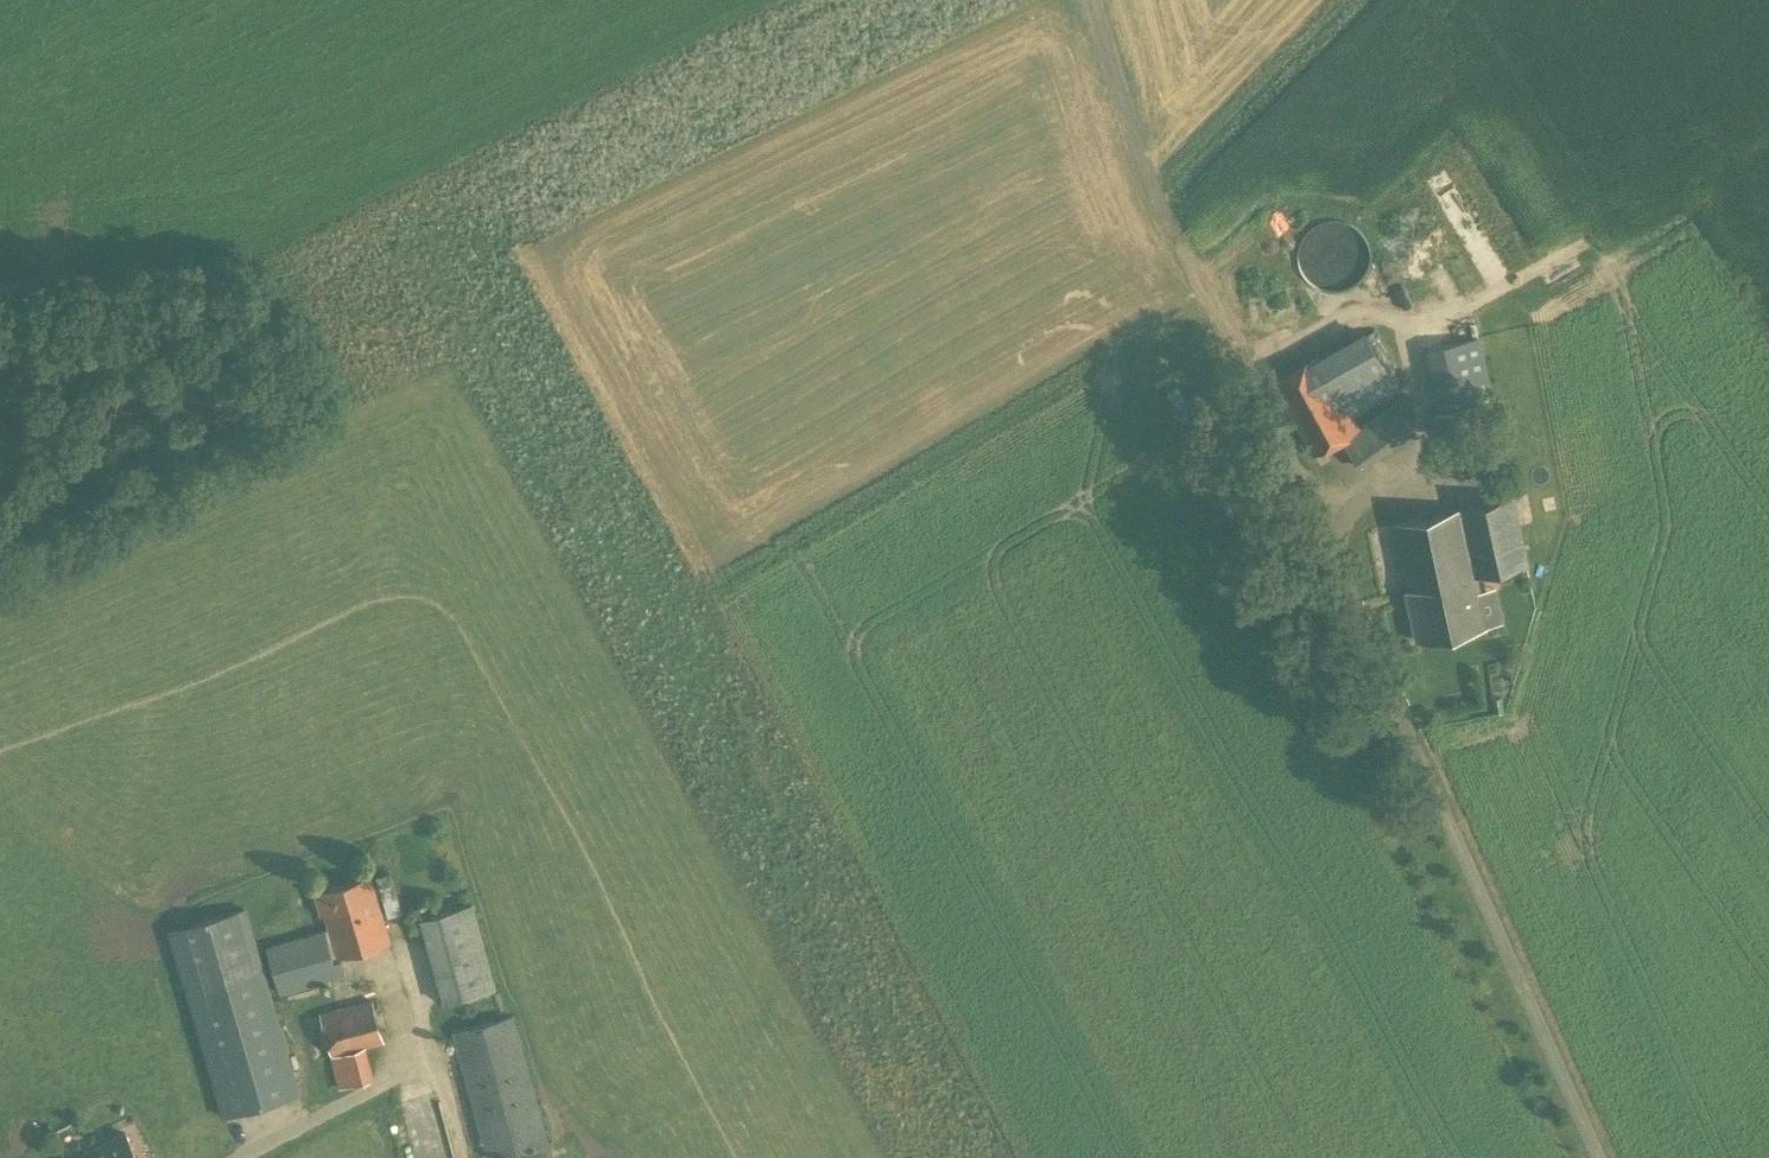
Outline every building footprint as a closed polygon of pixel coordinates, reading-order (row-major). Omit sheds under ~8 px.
[(1312,456),(1341,439),(1360,428),(1359,426),(1353,416),(1399,390),(1364,329),(1270,382),(1312,456)] [(1436,406),(1492,396),(1477,338),(1425,349),(1436,406)] [(1359,426),(1360,428),(1341,439),(1360,468),(1416,428),(1396,401),(1359,426)] [(1471,429),(1465,407),(1434,414),(1440,437),(1471,429)] [(1514,496),(1459,509),(1394,524),(1408,589),(1404,590),(1415,641),(1487,626),(1476,575),(1528,564),(1514,496)] [(341,954),(389,940),(371,876),(316,892),(323,916),(326,915),(330,928),(266,947),(280,994),(346,974),(341,954)] [(420,917),(425,938),(479,923),(473,902),(420,917)] [(300,1094),(264,971),(245,907),(169,929),(224,1116),(300,1094)] [(384,1041),(372,997),(319,1012),(331,1055),(384,1041)] [(548,1143),(514,1015),(451,1031),(487,1157),(490,1157),(548,1143)] [(124,1133),(74,1157),(137,1157),(124,1133)]
